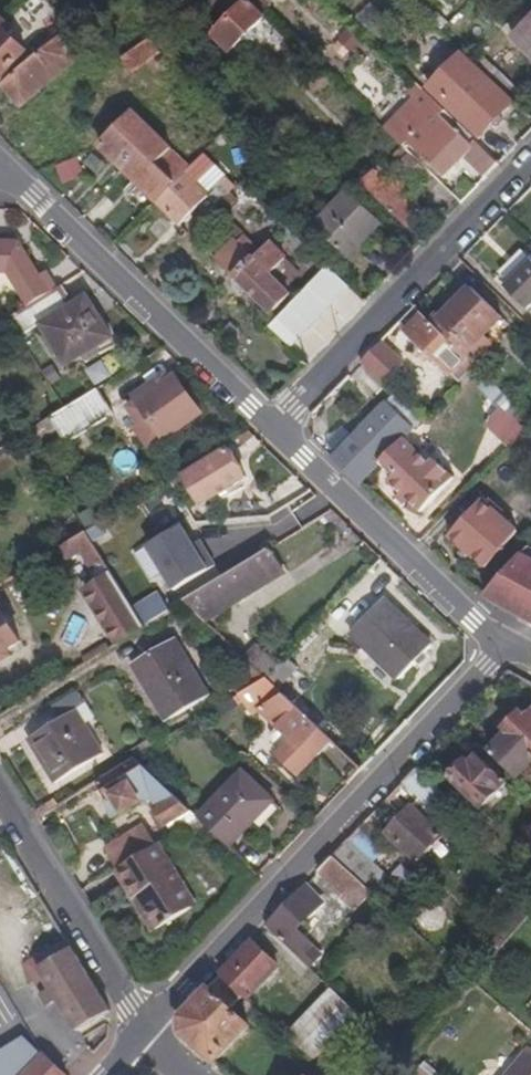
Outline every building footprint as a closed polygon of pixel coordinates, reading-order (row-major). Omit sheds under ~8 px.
[(230,20),(215,35),(231,52),(266,17),(260,13),(247,0),(209,0),(230,20)] [(265,0),(247,0),(260,13),(269,3),(265,0)] [(431,22),(442,33),(450,24),(439,13),(431,22)] [(514,39),(530,55),(530,21),(514,39)] [(30,52),(6,27),(0,33),(0,80),(30,52)] [(353,57),(365,43),(352,31),(340,45),(353,57)] [(22,110),(77,61),(59,40),(2,88),(22,110)] [(131,73),(158,54),(148,41),(121,60),(131,73)] [(473,63),(513,102),(521,94),(481,55),(473,63)] [(481,138),(513,105),(460,56),(429,89),(481,138)] [(415,102),(424,92),(415,83),(405,92),(415,102)] [(415,102),(386,132),(400,145),(406,152),(411,147),(445,180),(472,151),(475,149),(441,117),(445,112),(424,92),(415,102)] [(384,118),(399,102),(389,94),(375,109),(384,118)] [(183,176),(165,159),(170,153),(132,116),(99,149),(155,204),(183,176)] [(388,145),(387,138),(378,137),(378,146),(388,145)] [(393,153),(401,161),(408,153),(406,152),(400,145),(393,153)] [(475,149),(472,151),(476,155),(470,161),(489,177),(500,165),(479,145),(475,149)] [(170,153),(165,159),(183,176),(190,168),(172,151),(170,153)] [(420,185),(430,175),(408,153),(401,161),(397,164),(420,185)] [(183,176),(155,204),(179,227),(215,190),(224,198),(235,188),(204,156),(191,169),(190,168),(183,176)] [(367,164),(353,177),(407,229),(423,211),(402,190),(406,186),(385,166),(379,168),(376,171),(367,164)] [(350,259),(382,226),(349,194),(316,228),(350,259)] [(278,284),(292,269),(269,247),(261,255),(243,238),(238,244),(233,239),(220,253),(214,259),(212,261),(270,315),(289,295),(278,284)] [(8,275),(29,309),(58,291),(47,274),(41,278),(19,244),(0,243),(0,275),(8,275)] [(207,252),(214,259),(220,253),(213,246),(207,252)] [(508,290),(530,311),(530,310),(530,266),(508,290)] [(291,353),(351,291),(329,269),(270,331),(291,353)] [(111,341),(86,299),(71,308),(59,290),(58,291),(29,309),(10,320),(21,339),(40,327),(66,369),(80,360),(95,351),(111,341)] [(440,324),(435,330),(464,357),(468,361),(473,366),(494,344),(485,335),(500,318),(472,291),(440,324)] [(429,324),(415,311),(380,347),(387,354),(405,334),(457,383),(474,366),(473,366),(468,361),(464,357),(435,330),(429,324)] [(440,324),(434,318),(429,324),(435,330),(440,324)] [(500,318),(485,335),(494,344),(495,345),(504,335),(500,331),(506,324),(500,318)] [(95,351),(80,360),(85,367),(99,358),(95,351)] [(95,385),(111,375),(101,360),(86,370),(95,385)] [(51,369),(42,374),(50,387),(58,382),(51,369)] [(156,380),(131,397),(136,404),(128,409),(138,424),(140,427),(148,421),(162,442),(200,414),(173,377),(161,385),(156,380)] [(530,427),(530,421),(504,395),(487,379),(478,389),(499,409),(485,424),(508,451),(516,443),(530,427)] [(111,418),(96,392),(64,412),(48,421),(54,432),(63,446),(111,418)] [(392,413),(411,431),(422,419),(403,401),(392,413)] [(385,406),(334,461),(359,485),(411,431),(392,413),(385,406)] [(54,432),(48,421),(40,427),(46,437),(54,432)] [(150,450),(162,442),(148,421),(140,427),(138,424),(134,427),(150,450)] [(420,511),(448,481),(409,445),(389,467),(395,473),(388,481),(420,511)] [(201,508),(247,480),(229,450),(183,479),(201,508)] [(485,569),(516,534),(481,503),(450,538),(485,569)] [(95,551),(111,540),(101,525),(85,535),(95,551)] [(182,529),(148,550),(176,594),(216,569),(206,554),(200,558),(193,548),(182,529)] [(95,551),(85,535),(58,551),(66,563),(80,555),(93,576),(106,568),(95,551)] [(200,544),(193,548),(200,558),(206,554),(200,544)] [(206,625),(283,578),(268,553),(232,575),(185,605),(206,625)] [(530,609),(530,562),(521,557),(485,597),(525,619),(530,609)] [(134,612),(112,578),(99,586),(85,595),(118,646),(145,630),(134,612)] [(134,612),(145,630),(169,614),(158,597),(134,612)] [(401,683),(433,650),(387,602),(352,636),(401,683)] [(5,618),(3,619),(0,614),(0,660),(23,646),(5,618)] [(210,700),(175,641),(134,665),(170,724),(210,700)] [(267,676),(281,662),(260,643),(246,658),(267,676)] [(84,659),(88,665),(111,651),(107,645),(84,659)] [(299,670),(299,669),(286,657),(281,662),(267,676),(266,677),(265,681),(277,691),(299,670)] [(240,697),(265,681),(247,664),(240,668),(247,679),(234,687),(240,697)] [(299,670),(277,691),(293,707),(315,683),(299,670)] [(277,691),(265,681),(240,697),(244,703),(252,716),(263,710),(294,741),(279,756),(300,775),(330,741),(293,707),(277,691)] [(79,694),(51,712),(59,725),(32,741),(29,745),(55,789),(106,758),(78,713),(87,708),(79,694)] [(240,697),(234,700),(238,706),(244,703),(240,697)] [(234,700),(217,711),(221,718),(239,707),(238,706),(234,700)] [(524,719),(518,714),(504,729),(510,735),(491,754),(516,777),(530,760),(530,712),(524,719)] [(138,760),(156,748),(151,740),(133,752),(138,760)] [(193,813),(136,761),(99,784),(110,802),(106,805),(116,820),(139,805),(157,804),(171,826),(193,813)] [(467,762),(451,780),(485,812),(492,818),(515,794),(479,761),(473,768),(467,762)] [(441,796),(415,771),(402,784),(429,809),(441,796)] [(230,848),(274,803),(243,774),(199,820),(230,848)] [(33,814),(38,823),(60,809),(55,800),(33,814)] [(442,839),(412,810),(388,835),(419,863),(442,839)] [(334,857),(372,894),(388,878),(372,863),(384,852),(360,829),(348,842),(334,857)] [(119,871),(151,851),(141,835),(109,855),(119,871)] [(197,908),(158,846),(151,851),(119,871),(115,874),(134,903),(139,900),(159,932),(197,908)] [(334,857),(318,873),(345,897),(341,901),(354,913),(372,894),(334,857)] [(322,903),(306,887),(267,928),(299,959),(310,970),(323,956),(312,945),(313,944),(298,931),(322,903)] [(511,894),(503,887),(496,895),(504,902),(511,894)] [(159,932),(139,900),(134,903),(155,935),(159,932)] [(488,965),(500,950),(490,942),(478,957),(488,965)] [(247,1001),(278,968),(252,944),(221,976),(243,997),(247,1001)] [(110,1014),(71,949),(38,971),(52,993),(44,998),(50,1008),(58,1003),(78,1035),(80,1033),(85,1041),(110,1022),(110,1014)] [(214,1063),(249,1027),(231,1011),(243,997),(221,976),(181,1020),(182,1035),(214,1063)] [(330,1043),(356,1015),(337,996),(292,1044),(311,1062),(330,1043)] [(408,1059),(356,1015),(330,1043),(341,1052),(355,1037),(399,1074),(427,1074),(408,1059)] [(8,1059),(24,1074),(38,1060),(18,1041),(0,1052),(0,1067),(8,1059)] [(512,1074),(530,1074),(530,1053),(512,1074)] [(38,1060),(24,1074),(8,1059),(0,1067),(0,1074),(55,1074),(38,1060)]
